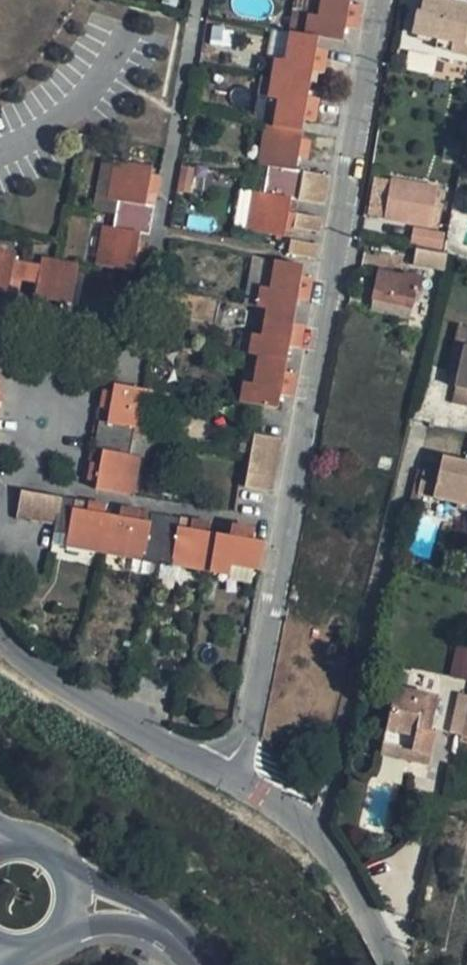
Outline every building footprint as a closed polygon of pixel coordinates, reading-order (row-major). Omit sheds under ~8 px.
[(317,17),(308,15),(304,35),(289,33),(284,60),(274,59),(267,99),(277,101),(272,127),(263,126),(256,165),(269,168),(263,194),(252,192),(245,232),(283,238),(290,200),(325,206),(331,177),(295,171),(297,158),(307,159),(310,142),(301,140),(303,122),(315,124),(319,100),(308,99),(312,73),(323,75),(327,52),(316,50),(318,38),(342,43),(345,27),(356,30),(361,9),(349,6),(350,0),(320,0),(317,17)] [(443,0),(425,0),(422,13),(415,12),(411,34),(436,40),(435,49),(466,56),(466,5),(443,0)] [(107,200),(113,161),(103,159),(96,198),(107,200)] [(151,168),(113,161),(107,200),(117,202),(113,229),(101,227),(95,267),(134,274),(135,266),(143,267),(146,249),(138,248),(141,234),(149,236),(153,208),(145,207),(147,191),(155,193),(158,177),(150,175),(151,168)] [(404,194),(405,184),(392,182),(385,220),(429,228),(434,200),(404,194)] [(436,190),(405,184),(404,194),(434,200),(436,190)] [(321,233),(323,218),(295,214),(292,228),(321,233)] [(319,246),(289,241),(287,255),(316,260),(319,246)] [(79,263),(42,257),(40,267),(15,262),(17,252),(0,249),(0,362),(3,349),(7,350),(17,296),(11,293),(12,279),(37,285),(32,312),(58,316),(60,303),(71,304),(79,263)] [(302,278),(304,266),(274,261),(269,289),(259,287),(255,308),(265,310),(261,336),(251,334),(247,355),(257,357),(252,384),(242,382),(239,404),(278,411),(281,396),(292,398),(296,376),(285,373),(289,348),(301,350),(305,327),(293,325),(297,301),(309,304),(313,280),(302,278)] [(419,292),(422,278),(404,274),(404,277),(378,271),(372,300),(412,309),(417,291),(419,292)] [(466,336),(466,328),(457,326),(447,370),(459,373),(466,336)] [(459,373),(456,389),(466,391),(466,336),(459,373)] [(134,496),(154,392),(115,385),(113,394),(106,392),(103,408),(111,410),(108,424),(100,423),(95,450),(103,451),(100,466),(92,465),(89,480),(97,482),(95,490),(134,496)] [(456,389),(452,406),(466,408),(466,391),(456,389)] [(272,494),(282,441),(254,435),(244,489),(272,494)] [(442,458),(440,465),(425,462),(417,494),(457,504),(456,511),(466,514),(466,464),(442,458)] [(260,572),(264,544),(252,541),(255,529),(233,525),(230,538),(209,534),(211,525),(192,522),(190,530),(178,528),(179,519),(152,514),(150,523),(137,521),(139,512),(121,509),(120,518),(103,515),(105,506),(89,503),(87,513),(72,509),(74,500),(21,492),(16,518),(56,525),(55,533),(68,535),(66,548),(230,577),(231,567),(260,572)] [(381,755),(428,765),(435,732),(430,731),(437,698),(395,688),(381,755)] [(455,756),(466,759),(466,742),(459,741),(455,756)]
